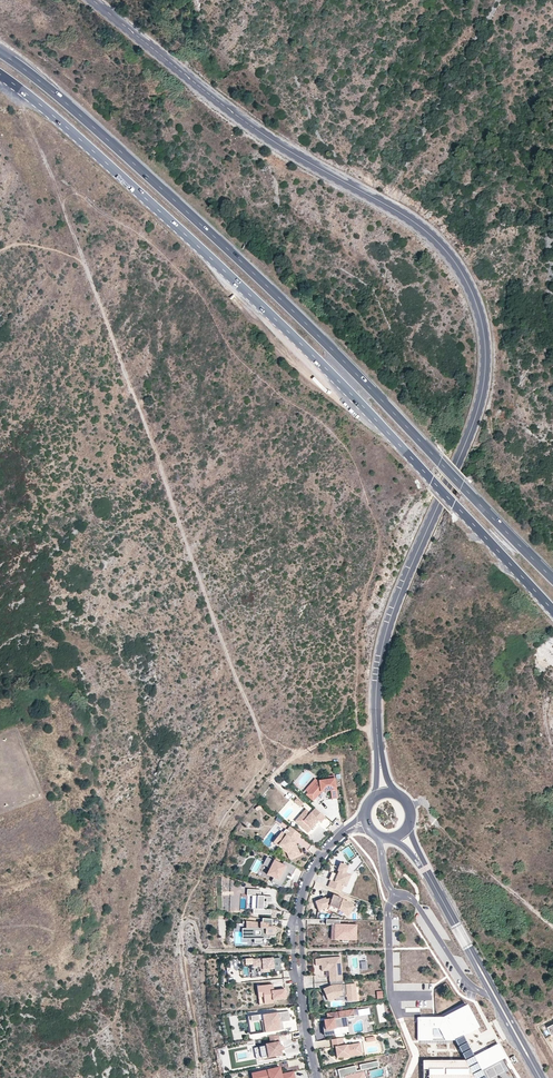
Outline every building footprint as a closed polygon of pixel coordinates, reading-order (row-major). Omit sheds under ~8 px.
[(338,798),(335,775),(329,776),(330,779),(318,781),(309,793),(316,798),(322,791),(327,791),(331,790),(332,798),(338,798)] [(321,823),(325,818),(315,809),(311,813),(306,809),(301,815),(303,817),(297,824),(308,833),(317,823),(316,822),(318,820),(319,821),(321,823)] [(301,835),(290,827),(287,830),(286,830),(283,833),(282,832),(278,837),(282,841),(279,845),(288,852),(291,859),(300,854),(296,845),(295,846),(294,844),(295,843),(301,835)] [(282,841),(278,837),(273,843),(278,846),(286,853),(289,859),(291,859),(288,852),(279,845),(282,841)] [(282,878),(286,871),(289,873),(292,875),(296,867),(283,861),(281,864),(267,857),(263,865),(270,868),(267,874),(273,878),(271,881),(282,887),(286,879),(282,878)] [(345,886),(350,875),(344,873),(347,867),(340,864),(337,871),(338,871),(337,875),(331,872),(328,880),(330,880),(328,887),(340,892),(343,885),(345,886)] [(266,905),(266,902),(268,902),(271,903),(271,897),(260,896),(260,890),(247,890),(247,895),(252,895),(251,908),(253,908),(253,914),(271,915),(271,910),(263,909),(263,905),(266,905)] [(325,898),(315,901),(318,911),(329,907),(329,906),(338,909),(339,910),(339,908),(345,911),(343,913),(348,915),(355,906),(345,900),(343,901),(342,901),(342,898),(337,896),(336,898),(332,897),(332,898),(330,899),(326,900),(325,898)] [(273,932),(273,928),(272,928),(272,919),(262,919),(262,923),(260,923),(260,924),(258,924),(258,923),(247,922),(247,929),(246,929),(246,937),(254,937),(254,943),(262,943),(262,937),(275,937),(275,932),(273,932)] [(356,940),(357,925),(339,924),(339,920),(326,920),(326,925),(332,925),(335,925),(335,940),(342,940),(342,942),(348,942),(348,940),(356,940)] [(342,981),(340,957),(321,959),(322,971),(328,971),(329,977),(333,977),(333,981),(342,981)] [(273,969),(272,959),(263,960),(262,959),(253,960),(253,964),(254,967),(257,967),(263,966),(264,972),(270,972),(270,969),(273,969)] [(333,981),(333,982),(334,987),(331,988),(331,986),(330,986),(325,989),(326,991),(325,992),(328,999),(335,996),(339,995),(339,998),(347,997),(347,1002),(355,1001),(355,995),(356,995),(355,984),(348,984),(348,987),(346,987),(346,985),(342,985),(342,981),(333,981)] [(273,984),(257,986),(258,993),(263,992),(264,1002),(286,999),(285,989),(274,991),(273,984)] [(467,1004),(443,1016),(417,1017),(418,1040),(454,1040),(464,1059),(423,1059),(422,1077),(487,1077),(482,1070),(505,1058),(497,1044),(474,1055),(470,1045),(465,1036),(480,1029),(467,1004)] [(355,1019),(353,1010),(331,1013),(332,1019),(328,1020),(324,1020),(327,1036),(335,1035),(334,1029),(349,1026),(348,1020),(355,1019)] [(290,1021),(289,1011),(263,1015),(265,1032),(280,1030),(279,1026),(277,1026),(277,1023),(279,1023),(290,1021)] [(241,1039),(239,1029),(232,1030),(234,1041),(241,1039)] [(278,1035),(269,1037),(270,1043),(266,1044),(266,1046),(254,1048),(256,1059),(268,1056),(268,1058),(282,1055),(278,1035)] [(342,1038),(331,1039),(332,1048),(335,1047),(337,1058),(343,1057),(349,1056),(349,1055),(360,1053),(359,1043),(343,1046),(342,1038)] [(360,1065),(361,1070),(363,1069),(379,1066),(378,1060),(360,1065)] [(358,1076),(364,1075),(363,1069),(361,1070),(357,1071),(356,1066),(338,1070),(340,1077),(341,1077),(343,1077),(358,1077),(358,1076)] [(285,1074),(281,1074),(280,1067),(257,1073),(258,1077),(286,1077),(285,1074)]
